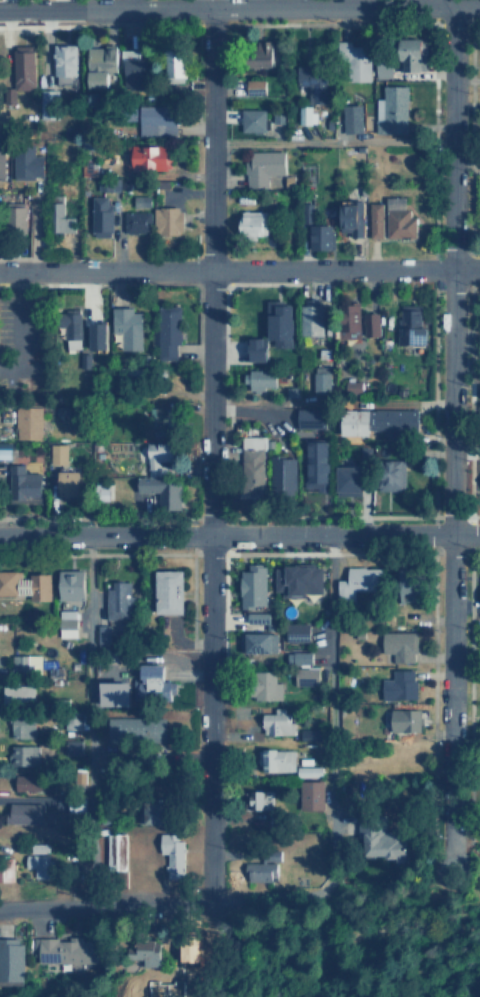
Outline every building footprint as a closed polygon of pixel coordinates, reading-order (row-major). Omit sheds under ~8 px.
[(425,38),(402,38),(401,71),(424,71),(425,38)] [(277,40),(255,41),(256,68),(278,67),(277,40)] [(351,45),(351,40),(338,40),(338,65),(348,65),(348,81),(370,81),(370,45),(351,45)] [(75,43),(54,44),(55,83),(75,83),(75,43)] [(34,89),(35,45),(14,45),(14,88),(34,89)] [(87,46),(88,88),(108,87),(108,72),(117,72),(116,45),(87,46)] [(165,77),(186,76),(185,49),(165,49),(165,77)] [(123,87),(145,88),(146,59),(124,58),(123,87)] [(375,77),(392,78),(392,62),(376,62),(375,77)] [(309,102),(326,102),(325,68),(297,69),(297,85),(308,85),(309,102)] [(246,94),(265,95),(266,79),(247,79),(246,94)] [(406,133),(408,86),(384,85),(383,98),(377,98),(376,132),(406,133)] [(41,118),(55,118),(54,94),(40,95),(41,118)] [(343,105),(344,132),(362,132),(362,104),(343,105)] [(299,124),(315,124),(315,105),(299,105),(299,124)] [(138,135),(176,135),(175,106),(138,106),(138,135)] [(242,131),(266,131),(266,109),(242,109),(242,131)] [(133,168),(169,169),(170,145),(134,144),(133,168)] [(252,150),(251,161),(246,161),(246,187),(268,187),(268,174),(285,175),(286,151),(252,150)] [(13,152),(14,177),(43,177),(43,156),(34,156),(34,152),(13,152)] [(120,179),(98,180),(98,191),(120,191),(120,179)] [(151,207),(152,195),(134,195),(134,206),(151,207)] [(92,235),(112,235),(113,196),(93,196),(92,235)] [(386,197),(387,238),(417,237),(416,217),(408,217),(407,196),(386,197)] [(64,202),(52,202),(52,232),(75,232),(76,217),(63,216),(64,202)] [(314,203),(303,203),(303,223),(313,223),(314,203)] [(363,237),(364,203),(342,203),(341,232),(352,232),(352,237),(363,237)] [(383,203),(370,203),(370,238),(384,238),(383,203)] [(26,206),(7,206),(7,229),(26,229),(26,206)] [(181,206),(154,207),(154,234),(182,234),(181,206)] [(267,210),(242,211),(243,236),(268,235),(267,210)] [(152,211),(125,211),(125,232),(148,232),(148,223),(151,223),(152,211)] [(311,249),(334,249),(334,224),(311,225),(311,249)] [(295,302),(270,301),(269,347),(294,348),(295,302)] [(302,335),(324,335),(324,302),(302,302),(302,335)] [(341,339),(360,338),(360,303),(340,304),(341,339)] [(428,344),(429,327),(421,327),(422,305),(401,305),(401,317),(398,317),(398,344),(428,344)] [(180,306),(157,307),(159,359),(176,358),(176,344),(181,344),(180,306)] [(141,312),(133,312),(133,307),(112,307),(112,333),(120,332),(121,350),(142,350),(141,312)] [(81,348),(81,309),(62,308),(62,326),(66,326),(65,348),(81,348)] [(380,312),(364,313),(365,336),(381,336),(380,312)] [(109,349),(108,321),(90,321),(91,349),(109,349)] [(90,324),(82,324),(82,340),(90,340),(90,324)] [(269,362),(269,338),(251,337),(250,361),(269,362)] [(80,368),(90,368),(90,353),(80,353),(80,368)] [(314,366),(313,391),(329,392),(330,366),(314,366)] [(246,391),(275,392),(276,371),(247,370),(246,391)] [(362,392),(362,381),(346,381),(346,392),(362,392)] [(42,439),(43,407),(17,406),(16,439),(42,439)] [(149,427),(170,428),(171,407),(150,406),(149,427)] [(322,408),(298,408),(298,426),(322,427),(322,408)] [(343,435),(369,436),(369,430),(418,431),(418,409),(343,409),(343,435)] [(242,495),(265,494),(264,436),(241,436),(242,495)] [(330,441),(309,441),(308,480),(305,480),(305,490),(329,490),(330,441)] [(12,459),(12,442),(0,442),(0,459),(12,459)] [(173,460),(173,442),(148,442),(149,476),(159,476),(159,461),(173,460)] [(68,464),(68,444),(51,444),(51,464),(68,464)] [(272,495),(297,494),(295,455),(270,456),(272,495)] [(380,459),(379,490),(404,491),(405,460),(380,459)] [(24,464),(9,465),(10,499),(42,498),(41,473),(24,473),(24,464)] [(338,466),(338,495),(362,494),(362,465),(338,466)] [(81,471),(60,471),(60,496),(81,496),(81,471)] [(180,477),(138,477),(139,493),(154,493),(154,507),(181,507),(180,477)] [(266,564),(249,565),(249,570),(241,570),(241,606),(267,606),(266,564)] [(275,565),(276,594),(323,594),(323,565),(275,565)] [(356,590),(381,591),(382,568),(348,567),(348,580),(338,579),(337,601),(356,601),(356,590)] [(60,570),(60,600),(86,599),(85,569),(60,570)] [(30,595),(30,600),(51,600),(51,575),(22,575),(22,570),(0,571),(0,595),(30,595)] [(156,613),(184,614),(185,570),(157,570),(156,613)] [(417,571),(400,571),(399,601),(416,602),(417,571)] [(107,619),(131,619),(131,582),(113,582),(113,588),(107,588),(107,619)] [(76,637),(77,610),(59,610),(59,636),(76,637)] [(271,623),(270,611),(248,612),(248,624),(271,623)] [(310,624),(288,623),(288,640),(310,641),(310,624)] [(109,644),(110,625),(98,624),(97,644),(109,644)] [(382,632),(383,654),(393,653),(393,663),(417,662),(416,632),(382,632)] [(277,633),(246,633),(246,652),(277,653),(277,633)] [(312,663),(312,651),(287,652),(287,664),(312,663)] [(13,655),(13,674),(41,673),(41,654),(13,655)] [(174,681),(164,681),(165,665),(142,665),(142,682),(140,682),(140,701),(174,702),(174,681)] [(295,685),(318,686),(318,668),(295,667),(295,685)] [(382,699),(416,699),(416,670),(393,670),(393,679),(383,678),(382,699)] [(276,671),(256,671),(256,700),(282,700),(282,683),(276,682),(276,671)] [(132,683),(103,682),(102,706),(132,706),(132,683)] [(3,685),(3,703),(34,704),(35,686),(3,685)] [(275,714),(264,713),(263,734),(292,735),(292,708),(275,708),(275,714)] [(421,709),(392,709),(391,731),(420,732),(421,709)] [(35,738),(36,718),(12,718),(12,737),(35,738)] [(108,742),(165,743),(166,719),(109,718),(108,742)] [(299,741),(320,742),(320,728),(300,728),(299,741)] [(83,740),(66,740),(66,756),(84,756),(83,740)] [(38,745),(10,745),(10,765),(38,765),(38,745)] [(295,749),(261,749),(260,771),(294,772),(295,749)] [(322,766),(296,767),(297,776),(322,776),(322,766)] [(85,788),(85,771),(75,771),(75,788),(85,788)] [(16,790),(40,791),(41,776),(16,775),(16,790)] [(301,811),(324,810),(323,780),(300,781),(301,811)] [(271,790),(250,790),(251,810),(272,809),(271,790)] [(170,824),(171,802),(142,801),(141,823),(170,824)] [(6,823),(44,824),(44,804),(11,803),(10,812),(7,812),(6,823)] [(359,816),(359,832),(366,832),(366,858),(408,858),(408,834),(380,834),(380,816),(359,816)] [(166,879),(183,879),(184,841),(176,841),(176,833),(160,833),(160,853),(167,853),(166,879)] [(107,870),(126,870),(126,834),(107,834),(107,870)] [(25,868),(34,868),(34,878),(52,878),(53,855),(26,854),(25,868)] [(247,862),(247,881),(277,881),(277,862),(247,862)] [(23,938),(0,938),(0,982),(23,981),(23,938)] [(39,965),(80,965),(80,963),(97,963),(97,940),(33,940),(33,950),(39,950),(39,965)] [(135,947),(127,947),(127,959),(137,959),(137,966),(160,967),(161,942),(135,941),(135,947)]
